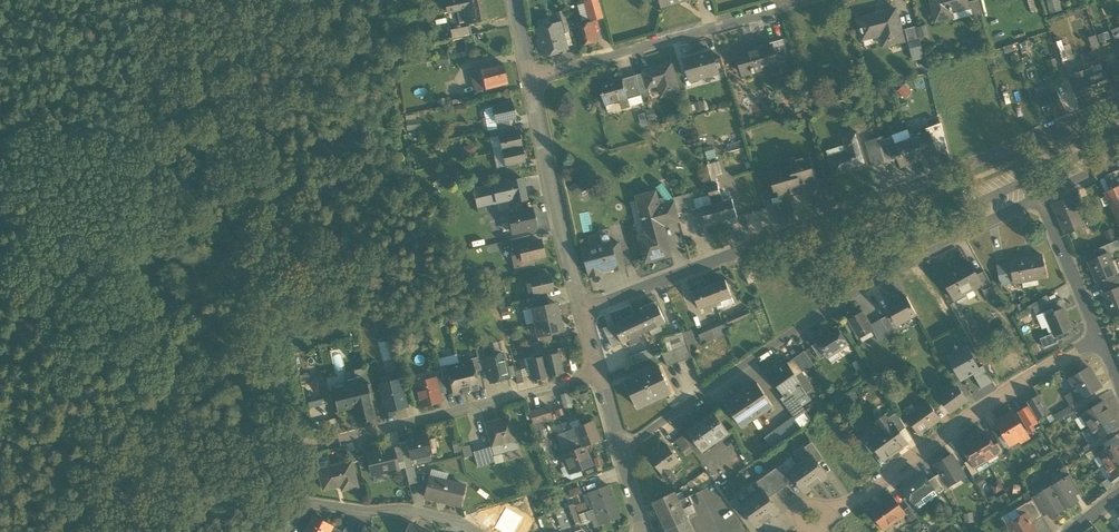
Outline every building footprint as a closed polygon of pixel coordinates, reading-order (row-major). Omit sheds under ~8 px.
[(466,24),(487,19),(483,0),(450,0),(445,1),(447,12),(463,9),(466,24)] [(591,21),(604,17),(599,0),(590,0),(585,1),(591,21)] [(932,26),(951,21),(949,14),(967,10),(966,4),(965,0),(926,0),(932,26)] [(1062,10),(1060,0),(1048,0),(1049,12),(1062,10)] [(967,10),(970,19),(982,16),(979,1),(966,4),(967,10)] [(585,2),(578,4),(582,19),(588,17),(585,2)] [(889,33),(892,44),(903,41),(896,10),(857,20),(862,40),(889,33)] [(560,23),(563,33),(569,31),(564,11),(557,13),(559,23),(560,23)] [(543,48),(545,55),(567,49),(563,33),(560,23),(559,23),(537,29),(540,37),(538,41),(539,46),(543,48)] [(581,42),(582,45),(597,40),(592,23),(577,27),(579,35),(577,35),(580,42),(581,42)] [(471,25),(450,28),(451,37),(472,34),(471,25)] [(905,29),(909,44),(920,41),(917,27),(905,29)] [(1093,48),(1099,47),(1097,34),(1091,35),(1093,48)] [(772,46),(776,61),(789,57),(784,38),(769,42),(770,46),(772,46)] [(1052,40),(1057,59),(1065,57),(1059,38),(1052,40)] [(751,69),(752,73),(754,73),(753,71),(774,65),(773,62),(776,61),(772,46),(770,46),(737,56),(742,72),(751,69)] [(1081,56),(1084,65),(1105,58),(1101,48),(1081,56)] [(684,59),(690,81),(718,73),(714,59),(712,51),(684,59)] [(714,59),(718,73),(725,71),(721,57),(714,59)] [(1047,60),(1050,72),(1054,71),(1057,70),(1054,58),(1047,60)] [(480,69),(484,89),(506,83),(501,63),(480,69)] [(662,84),(665,95),(679,91),(671,63),(643,71),(644,74),(648,88),(662,84)] [(1118,84),(1118,63),(1109,67),(1117,85),(1118,84)] [(1092,67),(1085,70),(1095,94),(1110,88),(1103,72),(1095,76),(1092,67)] [(469,72),(475,92),(484,89),(480,69),(469,72)] [(1054,71),(1057,82),(1063,80),(1060,69),(1057,70),(1054,71)] [(1077,102),(1095,94),(1085,70),(1068,77),(1072,86),(1071,86),(1077,102)] [(636,76),(637,79),(641,95),(641,96),(649,93),(648,88),(644,74),(636,76)] [(600,84),(605,104),(619,100),(627,98),(623,82),(622,79),(622,78),(600,84)] [(627,99),(641,95),(637,79),(623,82),(627,98),(627,99)] [(1037,93),(1040,100),(1057,93),(1054,85),(1037,93)] [(1064,107),(1057,93),(1040,100),(1046,115),(1064,107)] [(627,99),(629,106),(643,102),(641,96),(641,95),(627,99)] [(629,106),(627,99),(627,98),(619,100),(621,109),(629,106)] [(492,107),(495,122),(508,119),(515,118),(512,102),(492,107)] [(419,118),(416,119),(415,113),(406,115),(409,130),(421,128),(419,118)] [(495,122),(497,129),(510,126),(508,119),(495,122)] [(928,133),(935,150),(946,146),(941,123),(926,129),(928,133)] [(497,129),(498,135),(511,132),(510,126),(497,129)] [(891,157),(898,154),(895,145),(912,139),(910,132),(909,132),(909,130),(884,139),(887,146),(891,157)] [(498,135),(501,150),(521,146),(518,131),(511,132),(498,135)] [(843,137),(845,144),(859,140),(857,133),(843,137)] [(912,139),(919,160),(920,160),(919,157),(925,155),(926,157),(936,153),(935,150),(928,133),(912,139)] [(903,166),(919,160),(912,139),(895,145),(898,154),(903,166)] [(867,165),(859,140),(845,144),(848,152),(829,158),(834,176),(847,172),(847,171),(867,165)] [(461,155),(474,151),(472,144),(459,148),(461,155)] [(713,145),(704,147),(708,160),(717,157),(713,145)] [(524,161),(521,146),(501,150),(505,166),(518,163),(524,161)] [(887,146),(881,148),(885,163),(893,161),(891,157),(887,146)] [(873,166),(885,163),(881,148),(869,151),(873,166)] [(497,167),(505,166),(501,150),(494,152),(497,167)] [(778,188),(781,197),(802,191),(800,185),(815,181),(808,156),(796,160),(797,164),(775,170),(771,177),(775,189),(778,188)] [(707,165),(713,185),(718,184),(717,175),(723,174),(719,161),(707,165)] [(505,166),(506,172),(519,169),(518,163),(505,166)] [(496,202),(508,199),(508,198),(512,197),(513,202),(526,199),(524,189),(522,179),(512,181),(512,178),(499,181),(500,183),(492,185),(496,202)] [(580,178),(570,186),(577,195),(588,187),(580,178)] [(707,183),(712,204),(717,203),(713,185),(710,186),(710,182),(707,183)] [(723,202),(718,184),(713,185),(717,203),(722,221),(737,217),(732,199),(723,202)] [(473,190),(476,206),(496,202),(492,185),(473,190)] [(1118,224),(1118,185),(1104,192),(1118,224)] [(821,189),(826,208),(832,206),(826,187),(821,189)] [(815,211),(826,208),(821,189),(809,192),(815,211)] [(639,237),(646,262),(672,255),(664,225),(662,220),(659,205),(660,205),(656,191),(637,196),(643,221),(649,219),(652,233),(647,235),(639,237)] [(1053,205),(1060,223),(1079,215),(1072,195),(1053,205)] [(694,196),(674,201),(678,214),(698,209),(694,196)] [(791,200),(779,203),(785,223),(797,219),(791,200)] [(678,216),(678,214),(674,201),(660,205),(659,205),(662,220),(678,216)] [(707,225),(722,221),(717,203),(712,204),(702,207),(707,225)] [(774,205),(779,224),(785,223),(779,203),(774,205)] [(532,210),(507,215),(511,232),(536,226),(532,210)] [(1060,223),(1065,234),(1084,226),(1079,215),(1060,223)] [(680,220),(678,216),(662,220),(664,225),(680,220)] [(643,221),(647,235),(652,233),(649,219),(643,221)] [(1104,232),(1108,243),(1117,239),(1112,228),(1104,232)] [(510,240),(512,247),(519,246),(519,245),(527,243),(525,236),(510,240)] [(519,245),(519,246),(522,261),(532,259),(543,256),(539,240),(531,242),(527,243),(519,245)] [(1102,255),(1108,253),(1109,254),(1118,249),(1118,245),(1117,240),(1099,248),(1102,255)] [(582,248),(590,277),(600,274),(599,271),(615,267),(616,270),(618,270),(611,245),(612,244),(611,242),(593,247),(592,245),(582,248)] [(611,245),(618,270),(625,268),(618,243),(612,244),(611,245)] [(515,263),(522,261),(519,246),(512,247),(515,263)] [(1103,279),(1114,275),(1109,263),(1112,262),(1109,254),(1108,253),(1102,255),(1088,261),(1097,282),(1103,279)] [(1009,263),(1013,283),(1022,281),(1037,278),(1045,277),(1042,256),(1009,262),(1009,263)] [(533,264),(532,259),(522,261),(515,263),(517,268),(533,264)] [(943,279),(953,297),(963,291),(963,293),(980,283),(981,283),(977,275),(969,261),(959,267),(960,269),(961,271),(953,276),(952,274),(943,279)] [(1114,261),(1112,262),(1109,263),(1114,275),(1117,273),(1116,273),(1118,272),(1114,261)] [(995,266),(999,285),(1013,283),(1009,263),(995,266)] [(745,273),(749,285),(755,283),(751,270),(745,273)] [(980,283),(984,291),(993,286),(984,271),(977,275),(981,283),(980,283)] [(1106,285),(1118,280),(1118,279),(1117,273),(1114,275),(1103,279),(1106,285)] [(530,279),(533,294),(546,291),(553,290),(549,274),(530,279)] [(1037,278),(1022,281),(1023,288),(1039,285),(1037,278)] [(725,280),(709,286),(717,306),(722,304),(721,301),(732,297),(725,280)] [(1106,285),(1109,291),(1118,287),(1118,280),(1106,285)] [(715,307),(717,306),(709,286),(693,292),(699,309),(714,303),(715,307)] [(982,292),(988,303),(998,297),(993,286),(984,291),(982,292)] [(1110,315),(1118,311),(1118,288),(1118,287),(1109,291),(1101,294),(1110,315)] [(533,294),(534,301),(547,298),(546,291),(533,294)] [(966,297),(963,293),(963,291),(953,297),(956,302),(966,297)] [(1030,309),(1033,308),(1049,301),(1047,295),(1028,307),(1030,309)] [(734,303),(732,297),(721,301),(722,304),(723,307),(734,303)] [(531,301),(532,308),(548,304),(547,298),(534,301),(531,301)] [(642,312),(658,305),(656,300),(640,307),(642,312)] [(888,307),(898,325),(917,315),(909,300),(901,304),(900,301),(888,307)] [(1037,315),(1045,312),(1053,309),(1049,301),(1033,308),(1037,315)] [(531,308),(534,322),(559,317),(556,303),(548,304),(532,308),(531,308)] [(642,312),(636,315),(644,332),(649,330),(659,325),(666,322),(658,305),(642,312)] [(534,322),(531,308),(522,310),(525,324),(534,322)] [(749,309),(722,321),(725,327),(752,316),(749,309)] [(1054,333),(1055,335),(1067,330),(1071,328),(1063,309),(1046,316),(1050,325),(1054,333)] [(848,318),(859,338),(872,331),(869,325),(861,311),(848,318)] [(1045,312),(1037,315),(1042,328),(1050,325),(1046,316),(1045,312)] [(637,335),(644,332),(636,315),(614,325),(622,342),(628,340),(637,335)] [(887,316),(881,319),(889,334),(895,331),(887,316)] [(562,331),(559,317),(534,322),(538,336),(551,333),(562,331)] [(877,340),(889,334),(881,319),(869,325),(872,331),(877,340)] [(697,332),(700,338),(725,327),(722,321),(697,332)] [(610,342),(612,347),(622,342),(614,325),(605,329),(610,342)] [(662,330),(659,325),(649,330),(652,335),(662,330)] [(726,332),(725,327),(700,338),(702,343),(726,332)] [(817,342),(826,355),(835,349),(836,351),(837,351),(838,351),(842,348),(843,347),(848,343),(838,329),(817,342)] [(687,345),(688,345),(695,342),(691,330),(683,333),(687,345)] [(1070,336),(1067,330),(1055,335),(1054,333),(1041,339),(1045,348),(1058,343),(1057,341),(1070,336)] [(664,339),(668,352),(687,345),(683,333),(683,332),(664,339)] [(538,336),(539,343),(540,343),(552,340),(551,333),(538,336)] [(640,340),(637,335),(628,340),(630,345),(640,340)] [(812,346),(820,359),(826,355),(817,342),(812,346)] [(688,345),(687,345),(668,352),(662,354),(667,366),(692,357),(688,345)] [(558,353),(560,361),(566,360),(563,347),(557,348),(558,353)] [(949,356),(962,379),(972,373),(978,370),(977,369),(965,347),(949,356)] [(477,357),(480,370),(487,368),(484,357),(485,357),(483,348),(476,350),(477,357)] [(793,359),(801,372),(813,364),(804,351),(793,359)] [(630,357),(633,364),(655,356),(653,352),(646,354),(645,352),(630,357)] [(558,353),(543,356),(547,376),(562,372),(560,361),(558,353)] [(437,358),(439,366),(446,364),(447,366),(459,363),(456,354),(437,358)] [(487,368),(490,382),(508,378),(508,377),(506,367),(503,356),(496,358),(492,355),(485,357),(484,357),(487,368)] [(532,380),(547,376),(543,356),(528,360),(529,367),(531,375),(532,380)] [(471,360),(474,371),(480,370),(477,357),(470,358),(471,360)] [(787,363),(796,376),(801,372),(793,359),(787,363)] [(471,360),(459,363),(447,366),(446,366),(449,377),(453,395),(466,391),(478,388),(474,371),(471,360)] [(791,392),(802,385),(796,376),(787,363),(770,375),(785,396),(791,392)] [(442,377),(442,379),(449,377),(446,366),(447,366),(446,364),(439,366),(442,377)] [(508,377),(515,375),(514,371),(513,365),(506,367),(508,377)] [(625,383),(637,407),(671,391),(660,366),(625,383)] [(972,373),(975,378),(986,372),(983,366),(977,369),(978,370),(972,373)] [(351,379),(353,387),(354,387),(363,384),(364,385),(370,383),(366,367),(354,370),(356,378),(351,379)] [(529,367),(520,369),(522,377),(531,375),(529,367)] [(1081,399),(1089,394),(1101,387),(1089,367),(1069,379),(1076,390),(1081,399)] [(520,369),(514,371),(515,375),(517,384),(523,382),(522,377),(520,369)] [(309,371),(299,374),(301,384),(312,382),(309,371)] [(801,372),(796,376),(802,385),(791,392),(797,400),(813,389),(801,372)] [(975,378),(981,390),(993,383),(986,372),(975,378)] [(380,386),(399,381),(400,381),(398,373),(378,378),(380,386)] [(434,379),(438,394),(446,393),(442,379),(442,377),(434,379)] [(416,383),(421,404),(440,400),(438,394),(434,379),(416,383)] [(405,405),(399,381),(380,386),(384,401),(384,402),(390,401),(392,408),(393,408),(405,405)] [(364,389),(367,401),(374,399),(370,383),(364,385),(364,389)] [(726,404),(741,427),(773,405),(758,383),(726,404)] [(355,405),(358,420),(371,417),(367,401),(364,389),(355,391),(354,387),(353,387),(335,391),(340,409),(355,405)] [(940,398),(950,412),(966,400),(957,388),(951,393),(949,391),(940,398)] [(1066,396),(1071,405),(1081,399),(1076,390),(1066,396)] [(568,392),(559,394),(563,409),(572,407),(568,392)] [(587,392),(578,395),(581,402),(590,399),(587,392)] [(782,399),(796,418),(805,411),(797,400),(791,392),(785,396),(782,399)] [(1071,405),(1075,411),(1086,404),(1093,400),(1089,394),(1081,399),(1071,405)] [(1027,403),(1029,405),(1035,415),(1040,412),(1042,415),(1048,412),(1039,396),(1027,403)] [(377,403),(380,419),(395,415),(393,408),(392,408),(390,401),(384,402),(384,401),(377,403)] [(1082,415),(1089,427),(1111,413),(1103,401),(1089,410),(1082,415)] [(909,420),(919,434),(939,420),(928,404),(921,409),(920,407),(907,417),(909,419),(909,420)] [(1089,410),(1086,404),(1075,411),(1069,415),(1073,421),(1082,415),(1089,410)] [(1038,421),(1035,415),(1029,405),(1017,412),(1026,427),(1038,421)] [(1075,411),(1071,405),(1054,415),(1058,421),(1069,415),(1075,411)] [(529,412),(533,425),(543,421),(552,419),(548,406),(529,412)] [(1008,433),(1014,443),(1027,435),(1013,411),(996,421),(1004,436),(1008,433)] [(893,423),(899,432),(906,427),(896,412),(889,418),(893,423)] [(687,431),(702,451),(728,433),(713,413),(687,431)] [(1118,426),(1111,413),(1089,427),(1096,439),(1097,439),(1105,434),(1118,426)] [(876,424),(881,431),(893,423),(889,418),(888,418),(887,416),(876,424)] [(486,426),(492,446),(515,440),(508,417),(499,420),(499,422),(486,426)] [(772,433),(780,444),(801,428),(794,417),(772,433)] [(569,423),(571,429),(581,425),(578,419),(569,423)] [(543,421),(533,425),(535,432),(545,428),(543,421)] [(571,429),(565,432),(572,450),(581,447),(599,440),(592,421),(581,425),(571,429)] [(893,423),(881,431),(895,451),(907,443),(899,432),(893,423)] [(884,460),(895,451),(881,431),(870,439),(869,440),(876,449),(884,460)] [(563,454),(572,450),(565,432),(556,435),(563,454)] [(985,432),(973,439),(986,460),(997,454),(998,453),(993,446),(985,432)] [(780,444),(772,433),(764,438),(772,449),(780,444)] [(1008,433),(1004,436),(1010,445),(1014,443),(1008,433)] [(860,438),(871,453),(876,449),(869,440),(870,439),(866,434),(860,438)] [(1091,451),(1091,450),(1103,443),(1108,440),(1105,434),(1097,439),(1096,439),(1087,444),(1091,451)] [(429,453),(431,453),(428,440),(427,435),(406,441),(409,453),(402,455),(403,462),(405,467),(405,468),(412,466),(410,458),(429,453)] [(690,446),(683,435),(675,441),(683,452),(690,446)] [(434,438),(428,440),(431,453),(437,452),(434,438)] [(461,448),(459,439),(451,441),(454,453),(462,452),(461,448)] [(975,467),(986,460),(973,439),(962,446),(970,459),(975,467)] [(518,448),(515,440),(492,446),(490,446),(492,455),(501,453),(518,448)] [(400,446),(400,449),(402,455),(409,453),(406,441),(399,442),(400,446)] [(1105,465),(1118,457),(1118,441),(1106,449),(1099,454),(1105,465)] [(811,456),(817,463),(823,458),(812,442),(804,447),(811,456)] [(997,454),(1001,459),(1007,456),(999,442),(993,446),(998,453),(997,454)] [(1106,449),(1103,443),(1091,450),(1095,457),(1099,454),(1106,449)] [(650,458),(661,474),(669,468),(679,461),(668,445),(650,458)] [(469,446),(461,448),(462,452),(463,458),(472,456),(469,446)] [(473,451),(478,466),(494,461),(492,455),(490,446),(473,451)] [(583,452),(581,447),(572,450),(563,454),(568,465),(571,473),(580,469),(590,465),(585,451),(583,452)] [(351,462),(351,463),(358,461),(357,460),(355,449),(346,451),(349,462),(351,462)] [(403,462),(402,455),(400,449),(393,451),(396,464),(403,462)] [(366,454),(372,475),(372,472),(386,469),(387,471),(397,469),(396,464),(393,451),(383,453),(382,450),(366,454)] [(412,466),(413,466),(431,461),(429,453),(410,458),(412,466)] [(501,453),(492,455),(494,461),(495,464),(504,462),(501,453)] [(941,473),(948,484),(964,475),(952,455),(936,465),(941,473)] [(804,491),(808,492),(810,490),(811,487),(820,480),(823,481),(826,479),(826,476),(817,463),(811,456),(790,471),(795,479),(804,491)] [(600,457),(593,458),(595,468),(602,467),(600,457)] [(1105,465),(1112,476),(1113,476),(1118,473),(1118,457),(1105,465)] [(964,463),(972,476),(979,472),(975,467),(970,459),(964,463)] [(990,466),(986,460),(975,467),(979,472),(990,466)] [(341,485),(342,490),(357,486),(351,463),(351,462),(349,462),(318,470),(323,489),(341,485)] [(784,462),(764,477),(775,493),(795,479),(790,471),(784,462)] [(571,473),(568,465),(560,468),(563,476),(572,480),(583,476),(580,469),(571,473)] [(405,468),(409,484),(417,482),(413,466),(412,466),(405,468)] [(661,474),(669,484),(677,478),(669,468),(661,474)] [(429,477),(445,481),(446,473),(431,469),(429,477)] [(941,473),(935,476),(943,490),(945,494),(951,490),(948,484),(941,473)] [(1115,484),(1118,481),(1118,473),(1113,476),(1112,476),(1110,477),(1115,484)] [(914,502),(932,489),(933,489),(928,481),(922,474),(903,488),(909,495),(914,502)] [(1064,479),(1071,490),(1077,486),(1070,475),(1064,479)] [(936,494),(943,490),(935,476),(928,481),(933,489),(932,489),(936,494)] [(425,497),(459,505),(464,486),(445,481),(429,477),(425,497)] [(769,498),(775,493),(764,477),(756,482),(763,491),(763,490),(769,498)] [(1064,479),(1051,487),(1064,508),(1077,500),(1071,490),(1064,479)] [(582,493),(579,486),(568,490),(571,497),(582,493)] [(596,516),(599,525),(620,517),(616,508),(615,509),(610,495),(611,495),(608,486),(588,493),(591,502),(593,502),(598,515),(596,516)] [(1071,490),(1077,500),(1083,497),(1077,486),(1071,490)] [(1050,516),(1064,508),(1051,487),(1038,495),(1046,508),(1050,516)] [(936,494),(932,489),(914,502),(918,508),(937,495),(936,494)] [(763,491),(753,498),(767,518),(772,515),(775,516),(777,514),(778,511),(769,498),(763,490),(763,491)] [(689,496),(679,500),(675,492),(653,501),(667,530),(688,520),(686,516),(683,509),(692,505),(693,504),(689,496)] [(591,502),(588,493),(583,495),(585,502),(587,508),(588,511),(585,512),(588,520),(591,519),(591,522),(593,527),(599,525),(596,516),(598,515),(593,502),(591,502)] [(903,499),(909,507),(913,513),(918,508),(914,502),(909,495),(903,499)] [(1032,498),(1032,499),(1040,511),(1046,508),(1038,495),(1032,498)] [(728,501),(740,518),(747,513),(741,506),(742,505),(736,496),(728,501)] [(871,512),(883,529),(905,513),(903,510),(893,496),(871,512)] [(762,522),(767,518),(753,498),(742,505),(741,506),(747,513),(756,526),(759,527),(762,525),(762,522)] [(1040,511),(1032,499),(1020,506),(1025,514),(1026,514),(1031,523),(1043,516),(1040,511)] [(587,508),(585,502),(575,505),(577,512),(587,508)] [(498,504),(478,511),(480,517),(500,511),(498,504)] [(572,504),(564,507),(571,526),(579,523),(572,504)] [(696,512),(692,505),(683,509),(686,516),(696,512)] [(1009,513),(1014,521),(1025,514),(1020,506),(1016,509),(1009,513)] [(506,507),(494,527),(502,531),(514,531),(523,517),(506,507)] [(564,528),(571,526),(564,507),(557,510),(564,528)] [(916,517),(913,513),(909,507),(903,510),(905,513),(911,521),(916,517)] [(1040,511),(1043,516),(1045,519),(1050,516),(1046,508),(1040,511)] [(588,520),(585,512),(579,514),(582,525),(591,522),(591,519),(588,520)] [(1025,514),(1014,521),(1008,524),(1011,529),(1011,531),(1036,531),(1031,523),(1026,514),(1025,514)] [(332,526),(313,516),(305,531),(329,531),(332,526)] [(688,520),(667,530),(668,531),(694,531),(688,520)]
